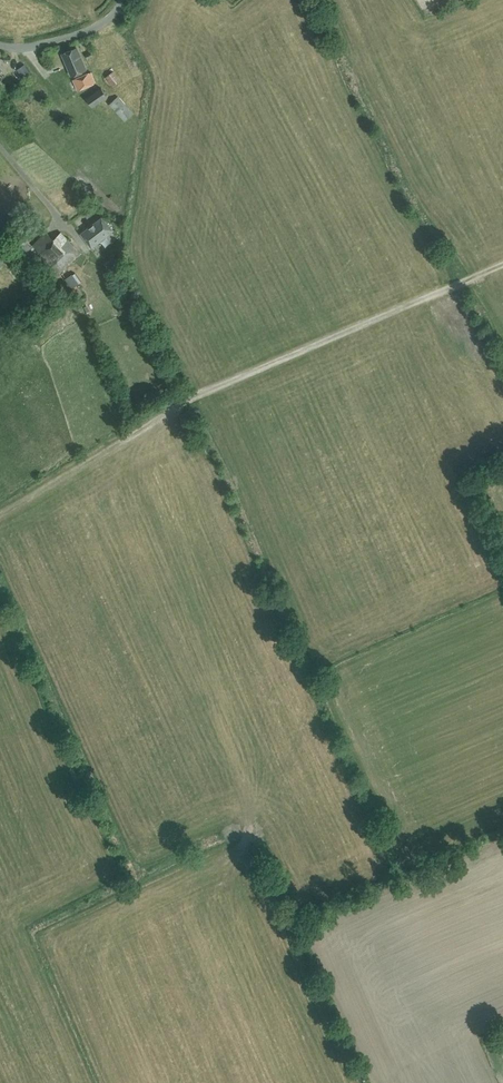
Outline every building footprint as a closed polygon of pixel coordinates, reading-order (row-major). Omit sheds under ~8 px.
[(72,75),(86,69),(77,47),(62,53),(72,75)] [(24,64),(17,70),(22,77),(30,72),(24,64)] [(105,76),(112,86),(120,80),(113,70),(105,76)] [(88,73),(73,79),(78,89),(95,81),(91,71),(88,73)] [(0,79),(0,91),(2,93),(8,89),(0,79)] [(92,107),(107,96),(101,87),(85,97),(92,107)] [(108,104),(124,121),(133,112),(117,96),(108,104)] [(101,216),(81,233),(93,247),(113,230),(101,216)] [(14,245),(24,254),(32,246),(27,242),(34,235),(29,229),(14,245)] [(61,274),(82,253),(61,232),(54,239),(46,231),(32,245),(61,274)] [(14,252),(8,244),(0,250),(0,262),(14,252)] [(110,270),(118,263),(113,257),(104,263),(110,270)] [(457,319),(462,317),(456,299),(451,301),(457,319)]
